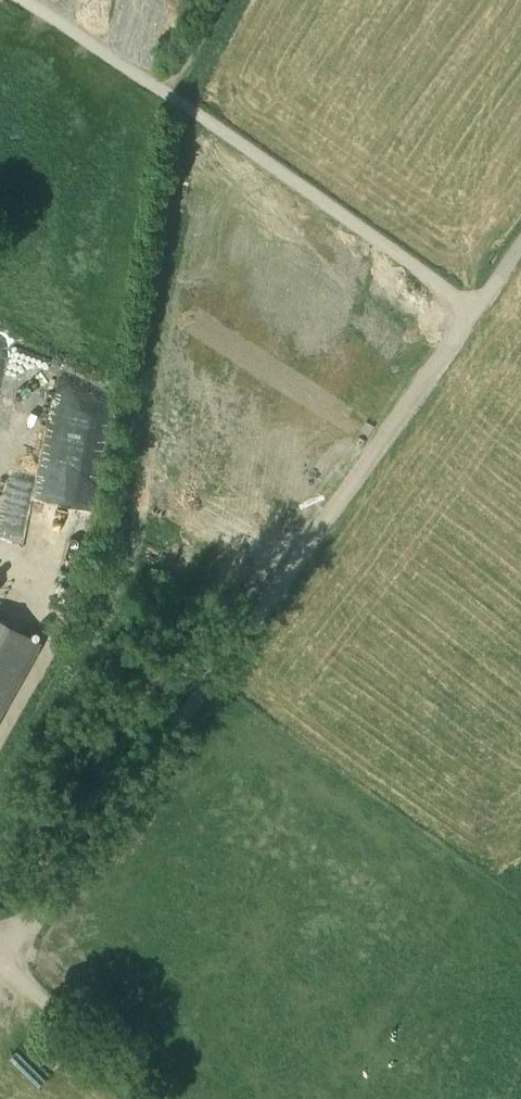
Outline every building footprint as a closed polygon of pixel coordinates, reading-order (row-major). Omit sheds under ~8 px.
[(0,620),(0,716),(41,643),(0,620)]
